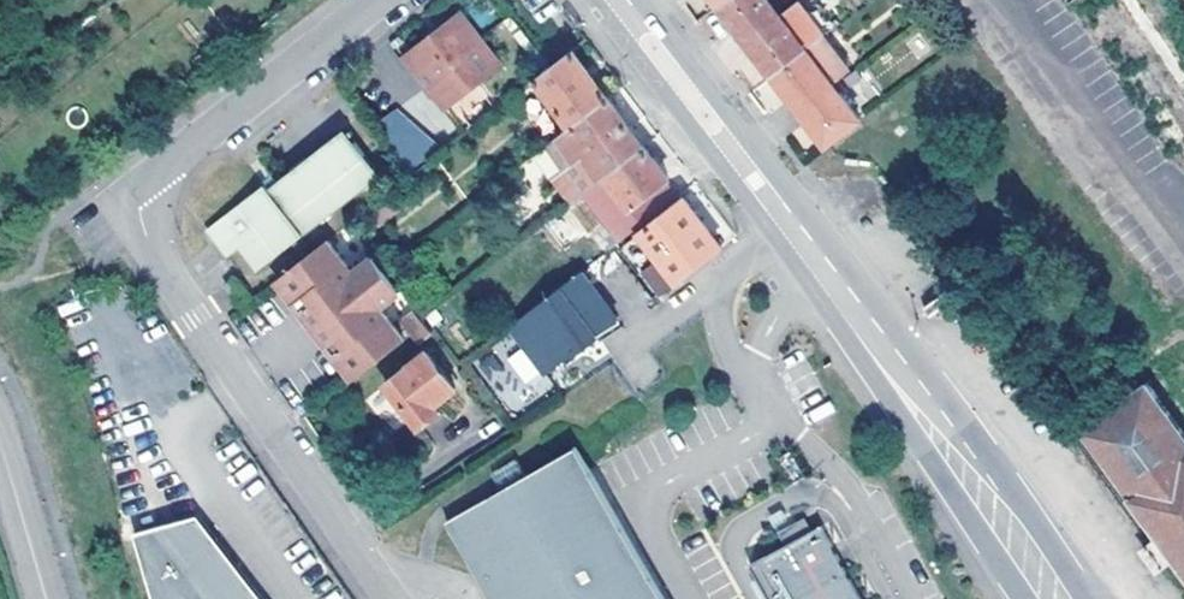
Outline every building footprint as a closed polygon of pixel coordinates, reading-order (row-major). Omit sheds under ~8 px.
[(782,15),(771,0),(732,0),(724,6),(733,18),(749,40),(782,15)] [(504,66),(462,13),(434,36),(406,59),(448,111),(504,66)] [(776,75),(809,50),(782,15),(749,40),(760,54),(776,75)] [(791,94),(803,111),(836,85),(809,50),(776,75),(791,94)] [(591,75),(575,54),(537,83),(573,131),(611,102),(591,75)] [(821,133),(830,144),(862,119),(836,85),(803,111),(821,133)] [(621,115),(611,102),(573,131),(560,141),(596,189),(648,150),(630,126),(621,115)] [(444,151),(400,110),(384,122),(396,140),(387,147),(411,177),(444,151)] [(345,128),(308,157),(315,164),(351,135),(345,128)] [(214,236),(231,258),(242,248),(261,271),(375,183),(361,164),(368,157),(351,135),(315,164),(308,157),(293,169),(297,174),(271,193),(268,189),(264,184),(226,215),(231,222),(214,236)] [(622,243),(677,201),(665,186),(671,180),(648,150),(596,189),(587,196),(611,224),(622,243)] [(384,176),(368,157),(361,164),(375,183),(384,176)] [(268,189),(271,193),(297,174),(293,169),(268,189)] [(575,206),(610,252),(613,250),(622,243),(611,224),(587,196),(575,206)] [(687,200),(641,234),(661,262),(645,274),(662,295),(725,247),(687,200)] [(209,229),(214,236),(231,222),(226,215),(209,229)] [(332,242),(280,281),(356,379),(408,340),(383,307),(404,291),(378,258),(357,274),(332,242)] [(613,314),(582,273),(513,327),(546,373),(575,349),(579,352),(597,338),(591,331),(613,314)] [(238,279),(230,284),(242,302),(251,295),(238,279)] [(426,319),(436,331),(449,322),(439,309),(426,319)] [(426,319),(420,311),(406,321),(422,342),(436,331),(426,319)] [(619,323),(613,314),(591,331),(597,338),(619,323)] [(457,390),(430,354),(388,386),(422,430),(443,415),(436,406),(457,390)] [(1152,383),(1086,432),(1183,568),(1183,428),(1152,383)] [(450,526),(492,598),(664,598),(579,454),(531,482),(522,466),(497,480),(505,496),(450,526)] [(752,565),(770,598),(864,598),(824,526),(815,531),(807,517),(780,532),(788,546),(752,565)] [(130,544),(146,598),(251,598),(195,526),(130,544)]
